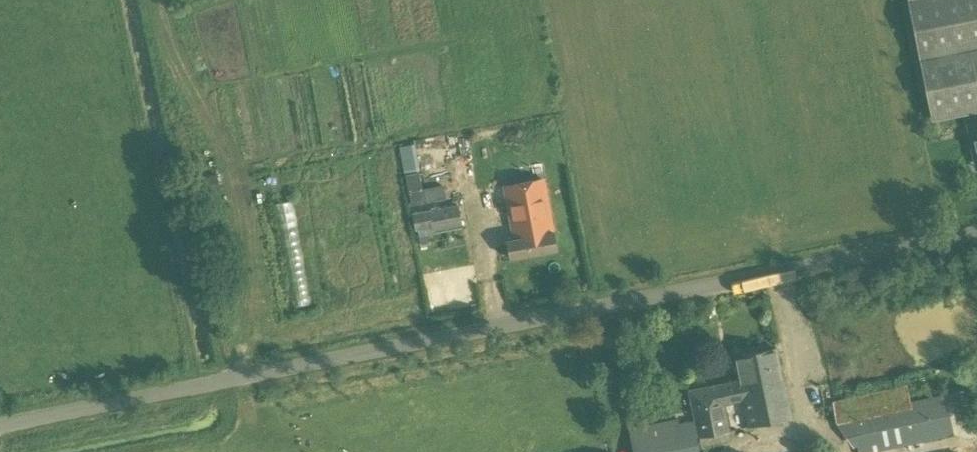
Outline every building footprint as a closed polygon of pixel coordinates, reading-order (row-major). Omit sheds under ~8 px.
[(922,62),(929,102),(933,120),(976,111),(976,50),(922,62)] [(967,123),(973,151),(976,168),(976,121),(967,123)] [(405,141),(408,168),(424,167),(421,140),(405,141)] [(451,181),(427,183),(425,168),(411,169),(415,206),(454,202),(451,181)] [(554,232),(544,180),(505,188),(515,239),(508,240),(511,258),(557,249),(554,232)] [(278,201),(295,284),(310,281),(293,198),(278,201)] [(432,233),(462,227),(457,204),(412,213),(415,230),(431,227),(432,233)] [(744,399),(749,425),(790,417),(777,349),(735,358),(740,379),(718,384),(719,391),(721,391),(724,403),(744,399)] [(748,425),(749,425),(744,399),(724,403),(721,391),(719,391),(718,384),(689,390),(698,436),(729,429),(725,405),(743,401),(748,425)] [(953,435),(945,395),(850,414),(858,451),(871,451),(953,435)] [(677,419),(628,428),(633,451),(699,451),(693,420),(678,423),(677,419)]
